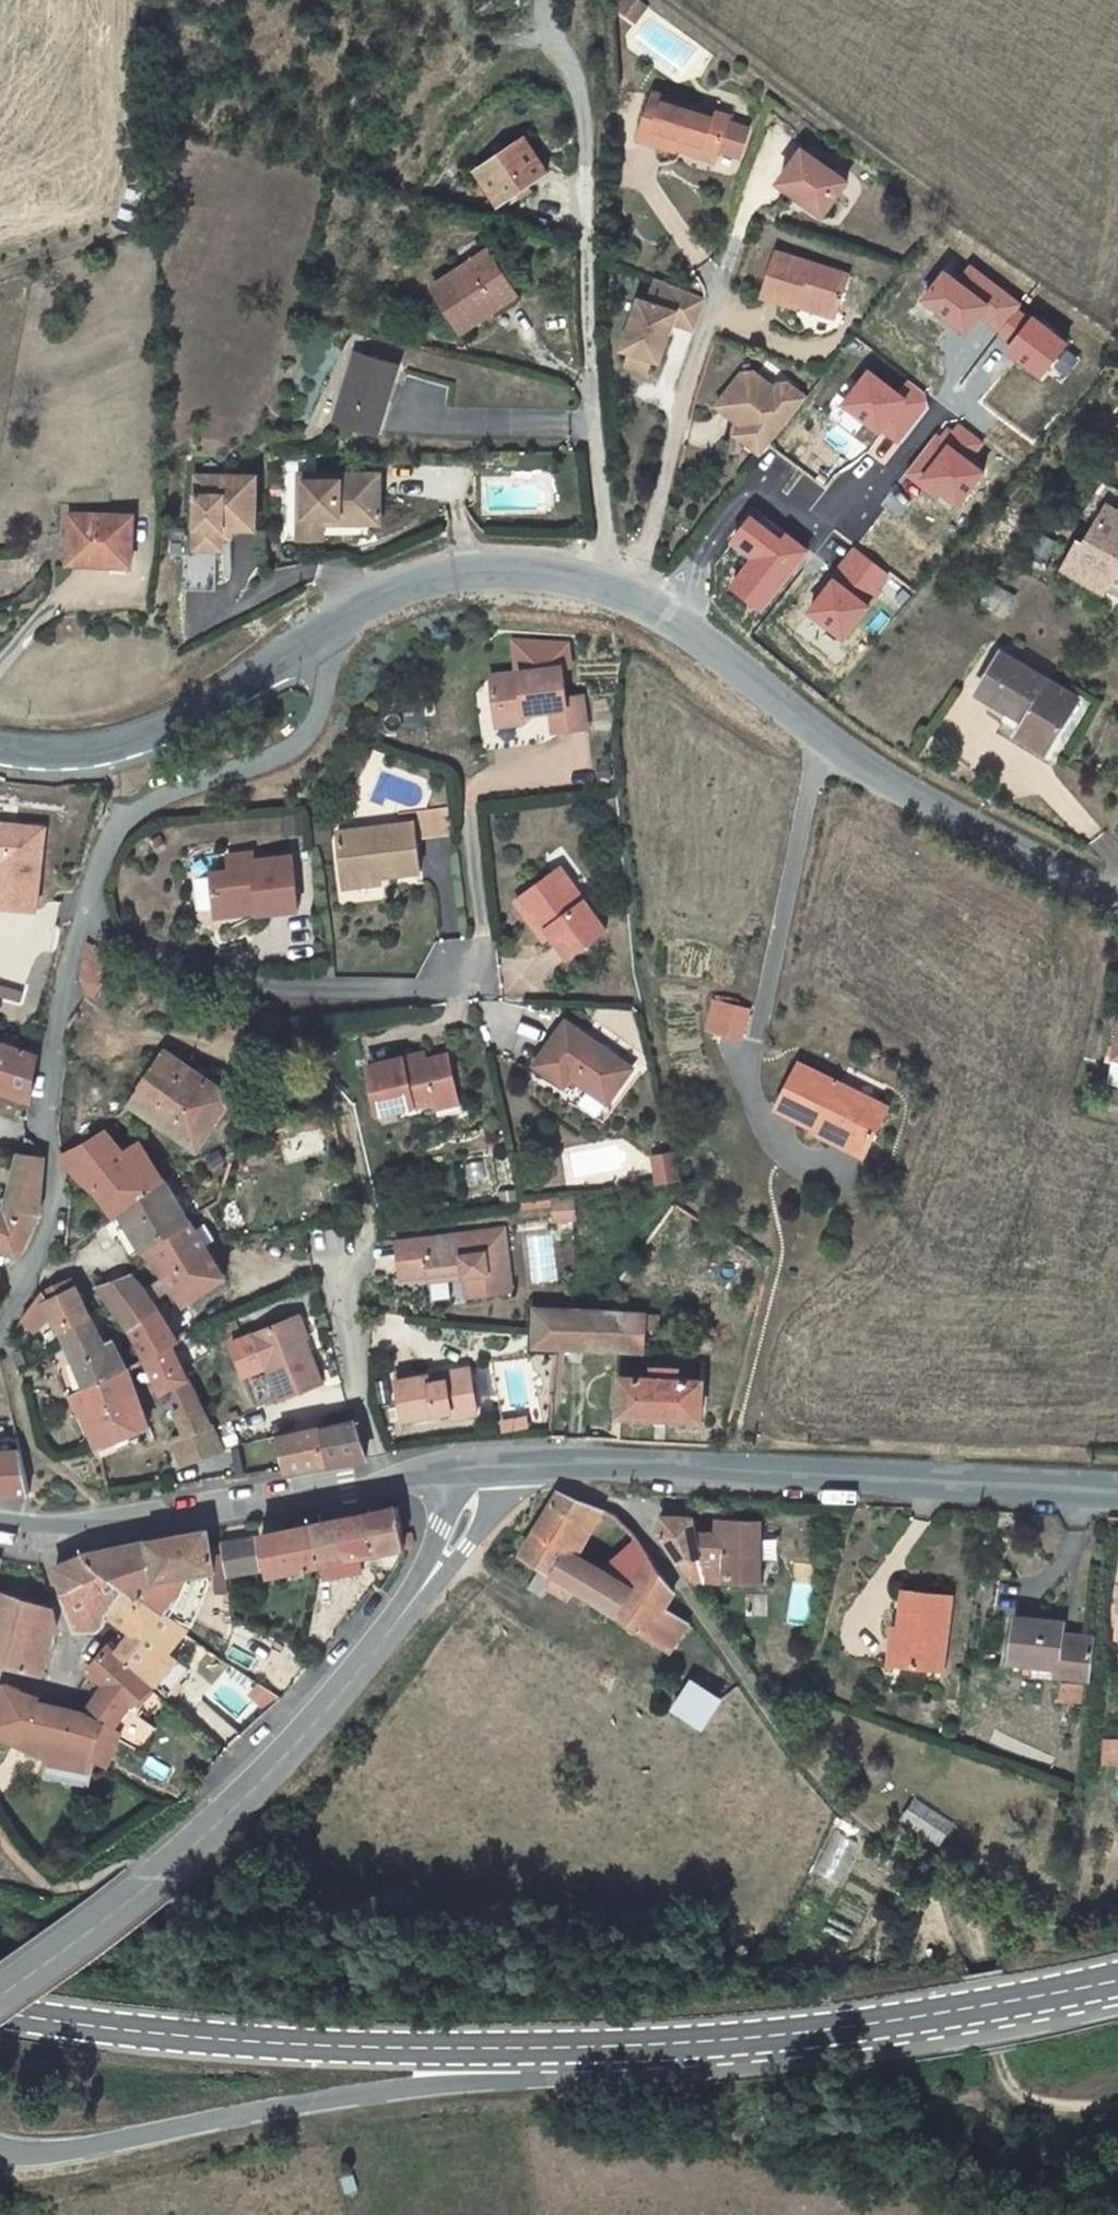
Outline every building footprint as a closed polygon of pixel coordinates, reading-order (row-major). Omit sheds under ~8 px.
[(647,3),(643,0),(619,0),(617,3),(638,16),(647,3)] [(678,148),(679,143),(713,154),(715,149),(734,156),(743,127),(724,121),(726,116),(653,92),(637,138),(677,151),(678,148)] [(522,126),(466,152),(485,191),(539,166),(522,126)] [(802,148),(778,181),(822,214),(847,181),(802,148)] [(480,237),(424,270),(452,316),(507,284),(480,237)] [(788,305),(790,299),(830,312),(843,273),(772,250),(756,294),(788,305)] [(698,294),(648,274),(638,298),(630,295),(612,343),(619,346),(635,353),(648,357),(662,319),(685,328),(698,294)] [(788,305),(828,318),(830,312),(790,299),(788,305)] [(635,353),(619,346),(615,359),(630,365),(635,353)] [(386,426),(393,397),(402,365),(356,353),(339,415),(386,426)] [(761,444),(800,396),(779,380),(773,381),(768,386),(745,369),(737,369),(710,404),(736,424),(761,444)] [(761,444),(736,424),(729,433),(754,453),(761,444)] [(391,466),(317,464),(315,510),(343,510),(390,512),(391,466)] [(196,520),(196,529),(224,528),(224,520),(232,520),(256,520),(256,468),(195,468),(196,520)] [(1117,572),(1117,497),(1098,485),(1077,521),(1094,530),(1082,551),(1117,572)] [(131,535),(129,488),(62,491),(64,537),(131,535)] [(343,510),(315,510),(314,524),(342,526),(343,510)] [(224,520),(224,528),(232,528),(232,520),(224,520)] [(196,529),(196,540),(224,540),(224,528),(196,529)] [(997,603),(973,588),(964,603),(990,617),(997,603)] [(1039,754),(1044,744),(1067,698),(990,656),(966,700),(996,716),(989,728),(1039,754)] [(558,660),(488,666),(492,703),(523,700),(524,705),(538,703),(550,702),(552,725),(585,722),(581,683),(561,686),(558,660)] [(523,700),(492,703),(494,717),(524,716),(538,703),(524,705),(523,700)] [(330,824),(336,873),(377,868),(414,863),(410,829),(450,824),(446,798),(407,803),(409,814),(330,824)] [(0,819),(0,860),(3,860),(0,902),(41,905),(47,823),(0,819)] [(208,901),(250,897),(251,906),(252,911),(293,906),(286,851),(249,855),(248,847),(220,850),(221,865),(204,867),(208,901)] [(535,921),(545,914),(555,929),(568,948),(609,921),(559,858),(512,888),(535,921)] [(336,873),(337,883),(378,878),(377,868),(336,873)] [(210,912),(251,906),(250,897),(208,901),(210,912)] [(546,935),(555,929),(545,914),(535,921),(546,935)] [(742,981),(730,996),(742,1000),(752,988),(742,981)] [(753,1003),(756,991),(752,988),(742,1000),(753,1003)] [(767,1000),(756,991),(753,1003),(742,1000),(729,1019),(744,1029),(767,1000)] [(729,1019),(742,1000),(730,996),(719,1012),(729,1019)] [(1100,1075),(1117,1079),(1117,1011),(1115,1011),(1100,1075)] [(578,1074),(585,1066),(617,1089),(637,1061),(570,1012),(536,1058),(570,1083),(578,1074)] [(40,1094),(44,1048),(0,1037),(0,1082),(40,1094)] [(176,1126),(215,1076),(172,1046),(140,1091),(173,1115),(169,1122),(176,1126)] [(423,1061),(421,1054),(410,1057),(412,1064),(423,1061)] [(377,1116),(424,1104),(452,1097),(440,1056),(423,1061),(412,1064),(410,1057),(364,1070),(377,1116)] [(892,1107),(804,1059),(778,1108),(833,1137),(841,1122),(873,1140),(892,1107)] [(611,1097),(617,1089),(585,1066),(578,1074),(611,1097)] [(238,1092),(215,1076),(176,1126),(199,1144),(238,1092)] [(140,1091),(136,1098),(169,1122),(173,1115),(140,1091)] [(455,1105),(452,1097),(424,1104),(426,1113),(455,1105)] [(841,1122),(833,1137),(866,1154),(873,1140),(841,1122)] [(20,1179),(51,1186),(52,1151),(26,1146),(20,1179)] [(678,1151),(659,1154),(664,1180),(682,1176),(678,1151)] [(0,1204),(0,1234),(31,1250),(50,1203),(51,1186),(20,1179),(14,1207),(0,1204)] [(580,1214),(577,1190),(555,1193),(558,1218),(580,1214)] [(228,1274),(192,1216),(147,1243),(166,1268),(170,1266),(185,1300),(228,1274)] [(512,1222),(403,1235),(407,1269),(469,1261),(474,1290),(520,1283),(512,1222)] [(147,1276),(139,1268),(104,1279),(135,1320),(159,1299),(154,1287),(147,1276)] [(48,1284),(66,1319),(96,1304),(80,1270),(48,1284)] [(179,1336),(159,1299),(135,1320),(149,1352),(172,1340),(179,1336)] [(539,1340),(650,1345),(652,1320),(665,1321),(665,1307),(623,1306),(601,1305),(541,1303),(539,1340)] [(121,1365),(130,1361),(115,1328),(109,1331),(96,1304),(66,1319),(71,1329),(94,1377),(121,1365)] [(257,1330),(283,1396),(326,1378),(299,1313),(257,1330)] [(470,1384),(474,1383),(469,1361),(464,1363),(470,1384)] [(480,1409),(474,1383),(470,1384),(464,1363),(447,1367),(449,1374),(432,1378),(430,1370),(398,1377),(407,1416),(453,1408),(454,1414),(480,1409)] [(658,1375),(629,1373),(627,1411),(707,1415),(709,1377),(685,1376),(686,1365),(659,1364),(658,1375)] [(99,1440),(150,1421),(138,1383),(128,1386),(121,1365),(94,1377),(70,1388),(78,1410),(84,1408),(99,1440)] [(177,1404),(200,1393),(193,1379),(181,1384),(178,1379),(165,1386),(177,1404)] [(177,1404),(188,1427),(176,1432),(185,1459),(226,1440),(215,1415),(213,1416),(200,1393),(177,1404)] [(321,1420),(329,1456),(369,1447),(360,1412),(353,1413),(321,1420)] [(533,1422),(531,1413),(519,1416),(521,1424),(533,1422)] [(510,1426),(521,1424),(519,1416),(508,1418),(510,1426)] [(329,1456),(321,1420),(280,1429),(288,1460),(289,1465),(329,1456)] [(35,1501),(27,1458),(0,1459),(0,1502),(35,1501)] [(531,1549),(560,1570),(573,1548),(581,1553),(602,1518),(595,1513),(595,1512),(562,1493),(531,1549)] [(405,1500),(316,1517),(322,1556),(356,1550),(410,1540),(405,1500)] [(704,1551),(700,1534),(695,1515),(666,1512),(660,1526),(682,1557),(704,1551)] [(272,1563),(322,1556),(316,1517),(266,1526),(272,1563)] [(731,1578),(764,1579),(765,1548),(765,1520),(731,1518),(731,1526),(721,1526),(721,1534),(700,1534),(704,1551),(709,1578),(731,1578)] [(90,1545),(127,1588),(170,1609),(171,1606),(180,1593),(193,1593),(206,1564),(219,1562),(211,1520),(90,1545)] [(257,1528),(225,1534),(230,1564),(262,1559),(257,1528)] [(668,1603),(677,1589),(636,1529),(602,1565),(581,1553),(573,1548),(560,1570),(590,1590),(601,1598),(606,1587),(623,1595),(635,1577),(668,1603)] [(127,1588),(90,1545),(59,1563),(62,1574),(69,1600),(80,1626),(99,1627),(115,1614),(108,1610),(127,1588)] [(356,1550),(322,1556),(320,1574),(358,1569),(356,1550)] [(696,1578),(709,1578),(704,1551),(682,1557),(696,1578)] [(582,1592),(557,1576),(544,1568),(531,1589),(548,1600),(553,1594),(573,1606),(582,1592)] [(651,1632),(676,1649),(690,1618),(668,1603),(635,1577),(623,1595),(606,1587),(601,1598),(651,1632)] [(0,1582),(0,1657),(45,1669),(56,1631),(56,1617),(54,1601),(0,1582)] [(910,1621),(907,1657),(942,1661),(952,1590),(904,1583),(900,1620),(910,1621)] [(172,1645),(190,1623),(170,1609),(127,1588),(108,1610),(115,1614),(136,1627),(120,1644),(150,1670),(148,1672),(170,1691),(194,1663),(172,1645)] [(171,1606),(184,1612),(193,1593),(180,1593),(171,1606)] [(1066,1664),(1094,1667),(1097,1641),(1063,1641),(1065,1625),(1066,1613),(1020,1608),(1015,1653),(1039,1655),(1039,1652),(1065,1655),(1066,1664)] [(910,1621),(900,1620),(894,1619),(890,1655),(907,1657),(910,1621)] [(1063,1641),(1097,1641),(1098,1628),(1065,1625),(1063,1641)] [(154,1709),(170,1691),(148,1672),(111,1640),(90,1667),(108,1679),(87,1707),(110,1717),(98,1754),(111,1760),(122,1735),(148,1746),(161,1722),(129,1705),(133,1697),(154,1709)] [(1039,1652),(1039,1655),(1038,1667),(1064,1670),(1066,1664),(1065,1655),(1039,1652)] [(1062,1696),(1084,1699),(1087,1676),(1065,1675),(1062,1696)] [(675,1708),(707,1730),(729,1698),(697,1676),(675,1708)] [(37,1745),(50,1748),(60,1751),(59,1774),(88,1782),(98,1754),(110,1717),(87,1707),(77,1703),(72,1702),(68,1721),(53,1718),(57,1700),(39,1697),(40,1691),(9,1678),(0,1700),(0,1728),(37,1745)] [(68,1721),(72,1702),(57,1700),(53,1718),(68,1721)] [(1111,1740),(1108,1765),(1117,1765),(1117,1741),(1111,1740)] [(59,1774),(60,1751),(50,1748),(45,1770),(59,1774)] [(941,1844),(952,1822),(912,1800),(900,1820),(941,1844)]
